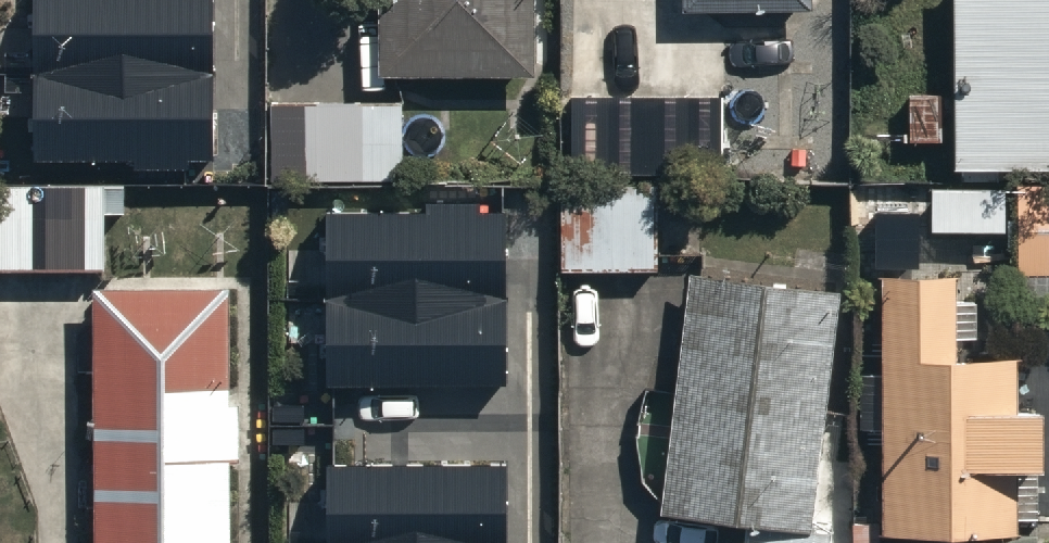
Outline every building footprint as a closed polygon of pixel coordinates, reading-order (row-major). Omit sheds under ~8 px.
[(37,153),(212,153),(212,0),(37,0),(37,153)] [(379,64),(530,64),(530,0),(379,0),(379,64)] [(680,10),(811,8),(811,0),(680,0),(680,10)] [(952,161),(1048,160),(1048,0),(951,0),(952,161)] [(722,97),(569,93),(567,153),(720,158),(722,97)] [(286,179),(407,177),(406,97),(285,99),(286,179)] [(563,181),(561,267),(655,269),(657,183),(563,181)] [(1017,185),(1020,275),(1048,274),(1048,184),(1017,185)] [(102,263),(102,187),(0,186),(0,262),(102,263)] [(504,208),(329,207),(329,382),(504,382),(504,208)] [(838,286),(689,267),(657,511),(806,530),(838,286)] [(956,276),(876,278),(881,535),(1027,532),(1026,473),(1047,473),(1046,402),(1019,403),(1018,348),(957,350),(956,276)] [(98,278),(100,542),(230,542),(228,277),(98,278)] [(330,460),(330,542),(505,542),(506,460),(330,460)]
